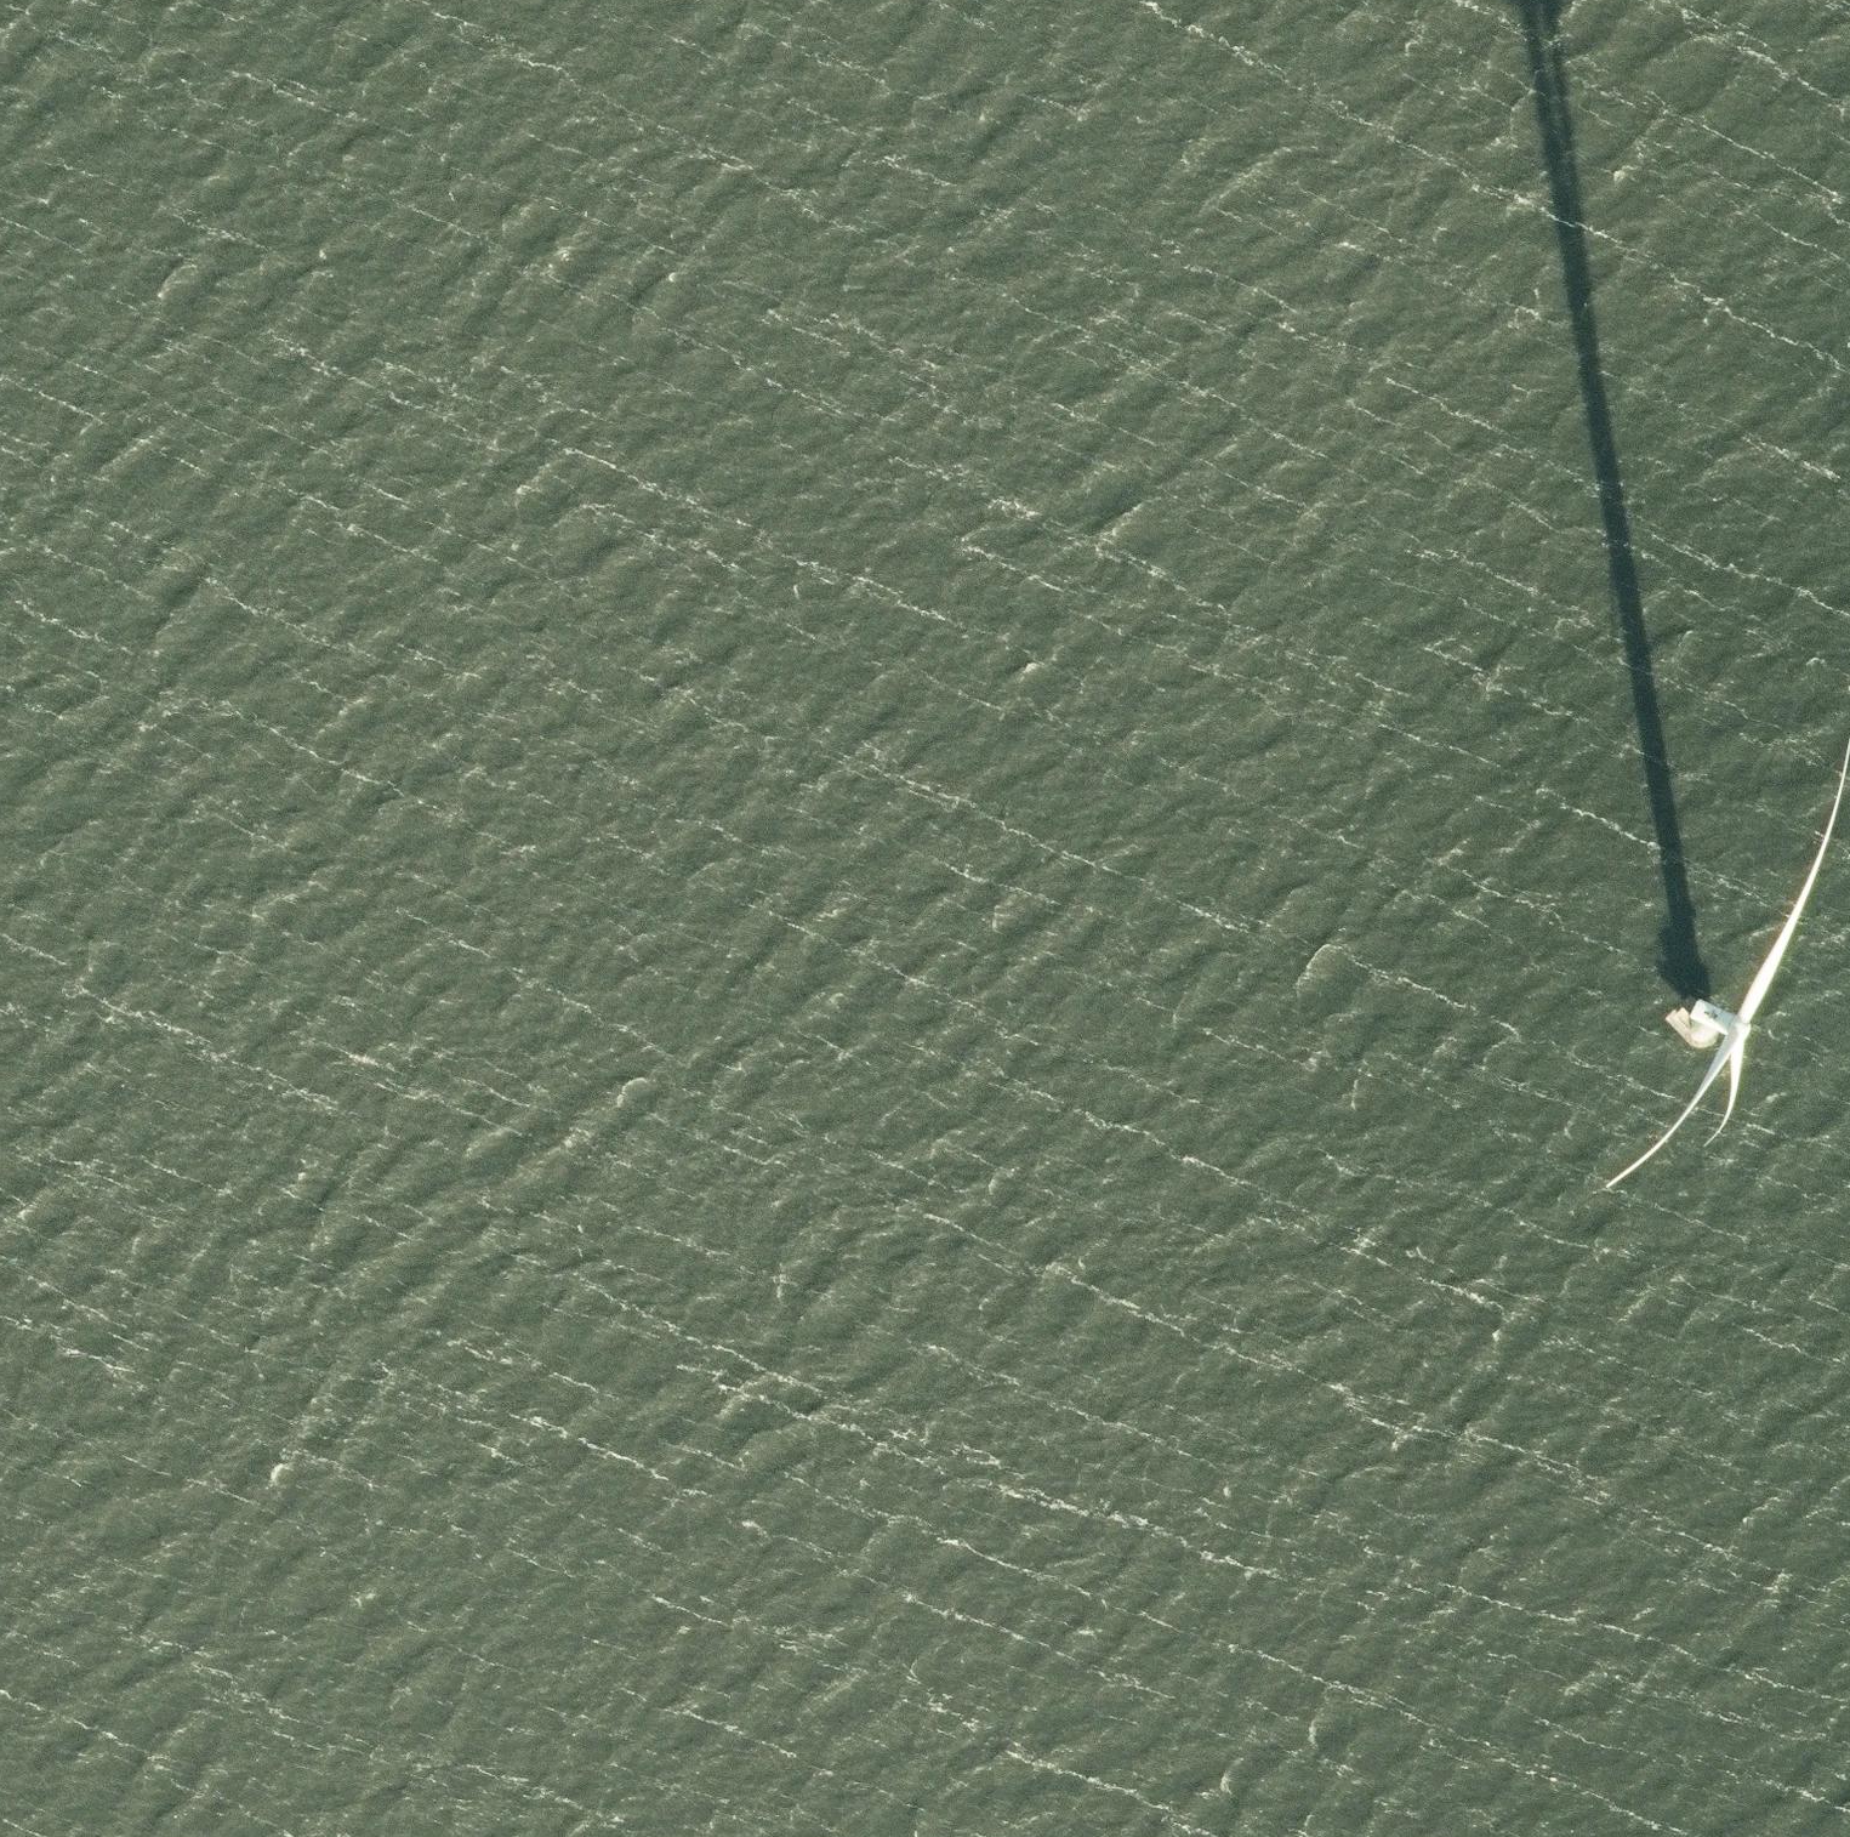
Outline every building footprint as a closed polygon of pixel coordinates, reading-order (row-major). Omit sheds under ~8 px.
[(1695,1023),(1694,1026),(1694,1030),(1695,1033),(1697,1035),(1699,1037),(1703,1039),(1707,1038),(1710,1037),(1712,1035),(1714,1033),(1715,1029),(1715,1026),(1714,1022),(1712,1020),(1709,1018),(1705,1017),(1702,1017),(1699,1018),(1697,1020),(1695,1023)]
